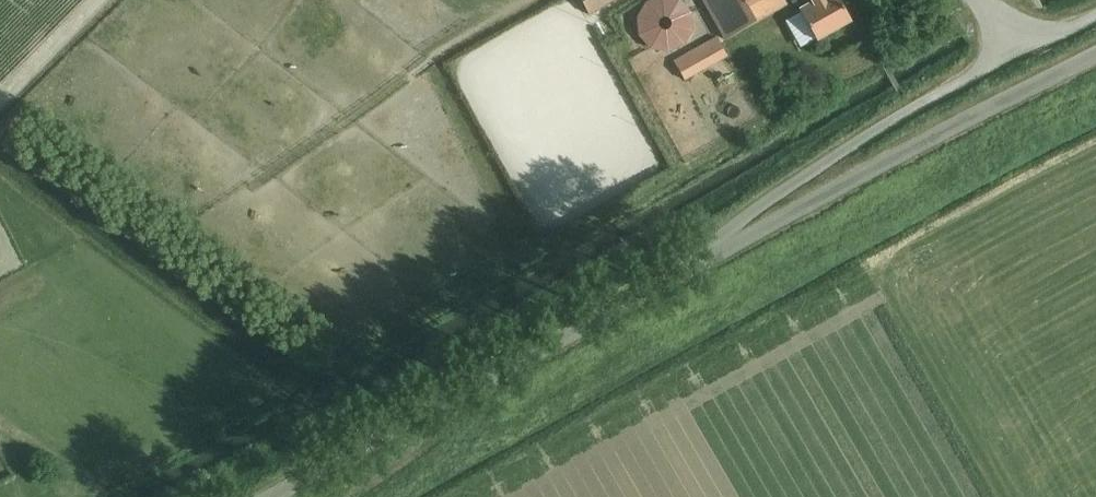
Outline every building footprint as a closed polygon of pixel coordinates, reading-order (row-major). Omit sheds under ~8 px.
[(614,0),(581,0),(589,14),(614,0)] [(788,5),(784,0),(704,0),(726,40),(788,5)] [(849,23),(834,0),(830,0),(824,4),(822,0),(806,0),(809,6),(796,14),(815,44),(849,23)] [(717,38),(675,61),(685,80),(727,56),(717,38)]
